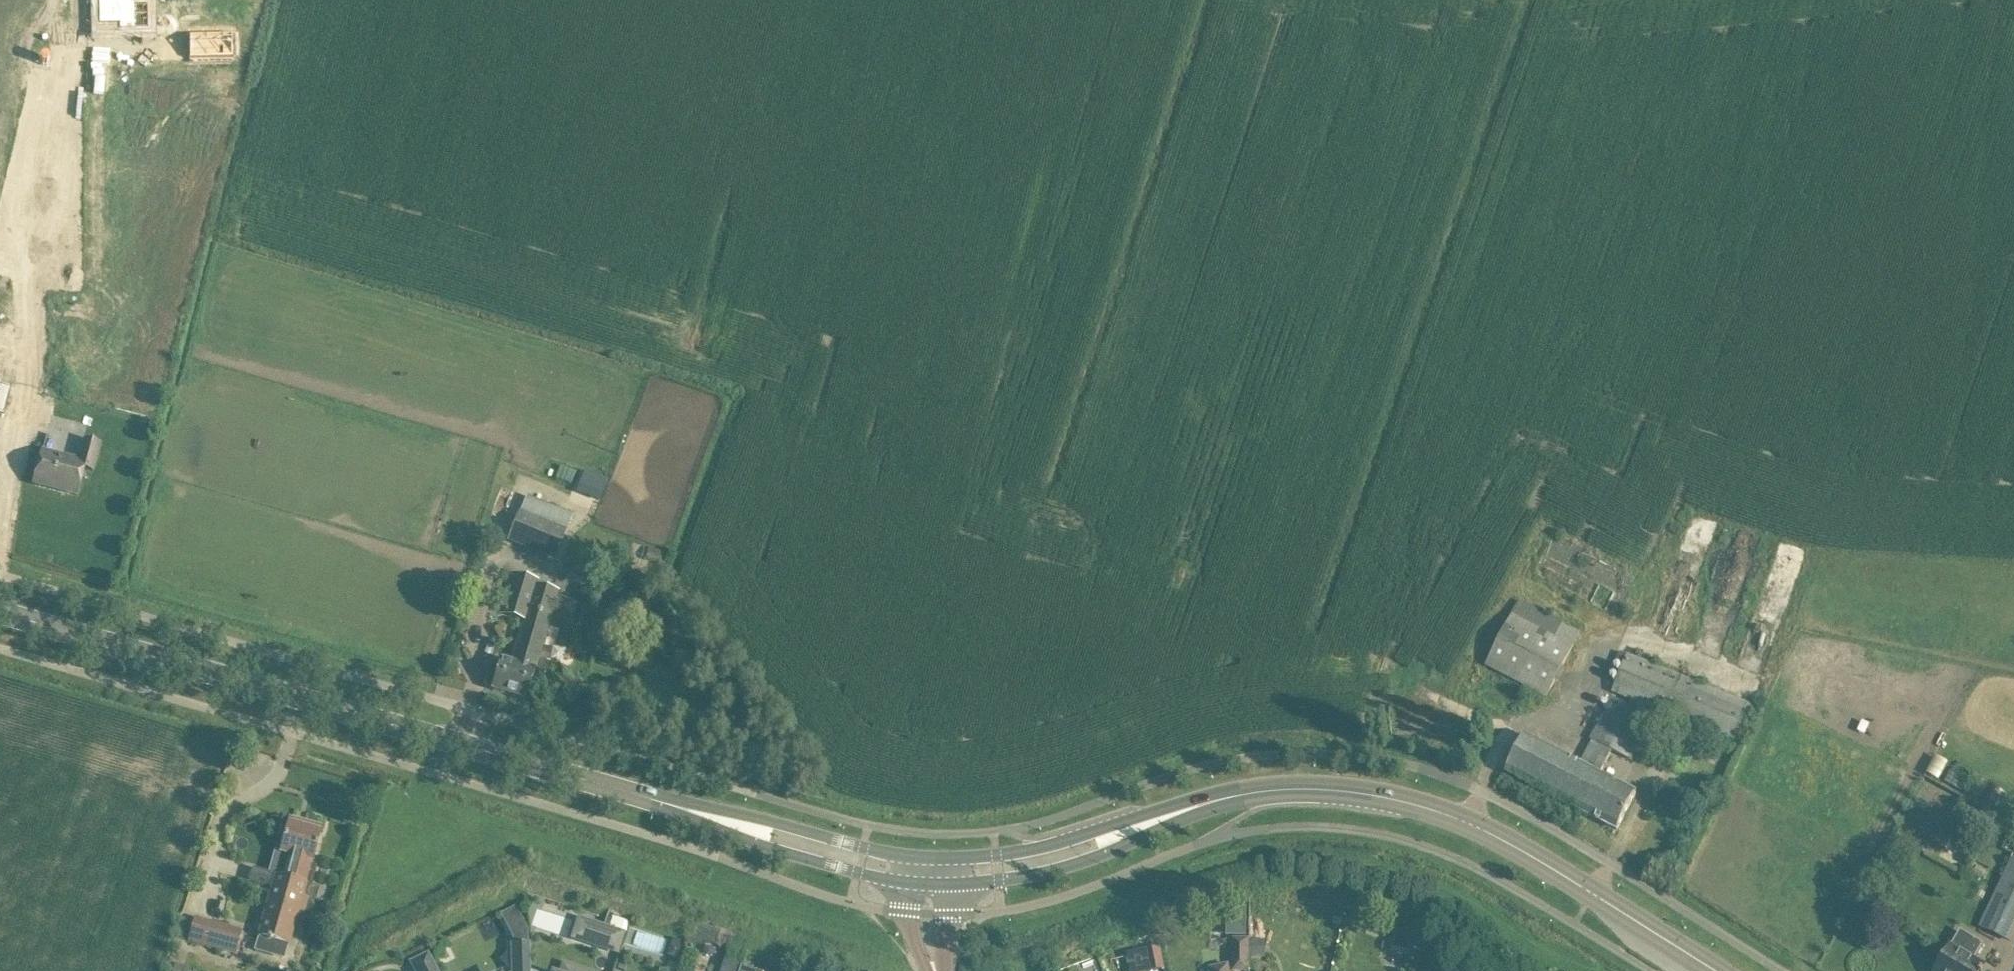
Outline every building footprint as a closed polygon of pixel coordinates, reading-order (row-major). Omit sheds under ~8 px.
[(104,24),(116,24),(117,30),(155,29),(154,3),(140,3),(140,0),(104,0),(104,24)] [(226,35),(182,36),(182,60),(226,59),(226,35)] [(10,288),(0,285),(0,322),(10,288)] [(93,499),(101,466),(43,451),(34,483),(93,499)] [(508,540),(555,560),(568,529),(563,527),(569,513),(529,497),(524,511),(521,509),(508,540)] [(650,548),(646,559),(660,564),(664,552),(650,548)] [(527,700),(551,618),(551,617),(572,623),(578,603),(559,597),(561,591),(540,585),(541,581),(512,573),(507,588),(500,613),(525,620),(513,662),(501,659),(492,690),(527,700)] [(1579,637),(1564,629),(1566,624),(1520,601),(1486,669),(1547,700),(1579,637)] [(1626,660),(1613,694),(1738,745),(1752,708),(1626,660)] [(1617,830),(1627,813),(1636,794),(1601,776),(1612,754),(1631,764),(1652,723),(1626,709),(1628,704),(1614,697),(1591,742),(1593,743),(1581,765),(1525,736),(1506,773),(1617,830)] [(314,859),(317,846),(322,827),(293,819),(291,824),(289,823),(284,842),(281,853),(295,857),(290,878),(276,875),(272,887),(304,896),(305,891),(310,892),(318,860),(314,859)] [(2013,936),(2013,858),(1979,931),(2009,946),(2013,936)] [(290,945),(304,896),(272,887),(258,936),(290,945)] [(1331,923),(1343,926),(1345,916),(1333,913),(1331,923)] [(244,931),(195,917),(187,941),(237,955),(244,931)] [(530,945),(528,945),(528,930),(521,917),(506,925),(513,938),(513,945),(514,970),(531,970),(530,945)] [(595,921),(587,944),(619,954),(626,931),(595,921)] [(1244,923),(1227,924),(1227,934),(1244,933),(1244,923)] [(1389,953),(1414,958),(1420,934),(1399,929),(1397,937),(1392,936),(1389,953)] [(1984,944),(1960,930),(1936,970),(1983,970),(1986,965),(1976,959),(1984,944)] [(1249,958),(1249,940),(1234,940),(1234,970),(1249,970),(1249,958)] [(1249,940),(1249,958),(1267,958),(1267,940),(1249,940)] [(1166,969),(1161,947),(1146,950),(1150,970),(1158,970),(1166,969)] [(429,952),(411,961),(416,970),(438,970),(429,952)]
